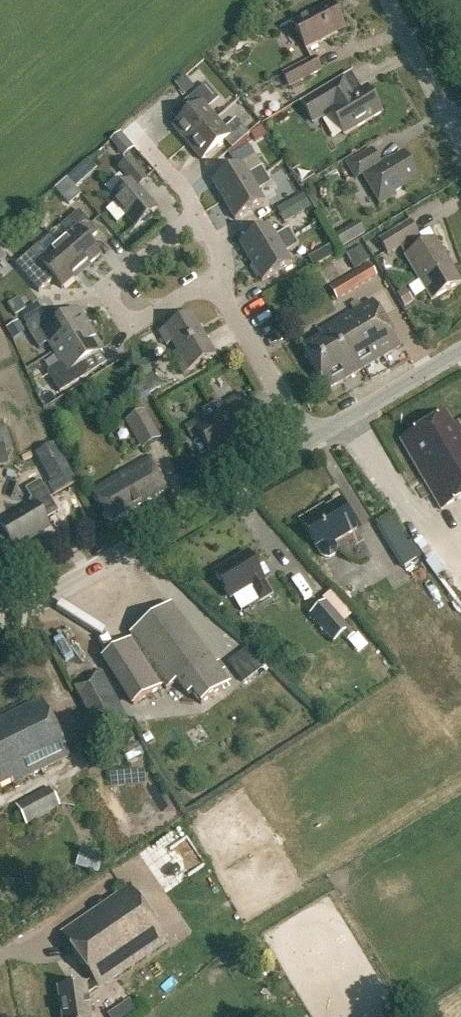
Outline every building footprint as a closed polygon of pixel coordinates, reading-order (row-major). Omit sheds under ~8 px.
[(332,5),(291,27),(305,52),(346,30),(332,5)] [(288,89),(320,71),(313,58),(281,77),(288,89)] [(193,88),(183,75),(174,81),(184,94),(193,88)] [(301,105),(304,109),(313,123),(331,113),(346,136),(382,114),(367,88),(354,96),(344,79),(301,105)] [(173,129),(188,146),(217,120),(208,110),(219,100),(206,86),(189,101),(196,109),(173,129)] [(235,109),(251,127),(259,120),(244,102),(235,109)] [(188,146),(203,162),(225,144),(232,151),(240,144),(250,136),(236,120),(225,130),(217,120),(188,146)] [(240,144),(243,150),(268,136),(261,125),(250,136),(240,144)] [(117,150),(123,157),(133,149),(127,141),(117,150)] [(420,179),(404,153),(383,167),(372,150),(348,165),(357,180),(364,176),(382,205),(397,196),(395,194),(420,179)] [(139,190),(148,182),(130,161),(119,170),(130,183),(110,199),(136,230),(158,212),(139,190)] [(212,183),(223,202),(267,177),(262,168),(248,177),(242,166),(212,183)] [(82,182),(74,173),(67,179),(75,188),(82,182)] [(223,202),(234,221),(263,204),(257,194),(272,185),(267,177),(223,202)] [(278,212),(285,223),(298,215),(304,225),(316,217),(303,196),(278,212)] [(59,247),(83,275),(103,258),(91,244),(100,236),(80,214),(64,227),(72,236),(59,247)] [(432,300),(460,283),(460,279),(438,239),(428,245),(413,221),(381,239),(390,254),(402,246),(408,256),(407,257),(432,300)] [(239,244),(251,264),(294,238),(289,230),(276,238),(269,227),(239,244)] [(363,230),(341,241),(345,248),(367,237),(363,230)] [(251,264),(262,283),(291,265),(284,254),(298,246),(294,238),(251,264)] [(334,245),(312,258),(316,268),(340,254),(334,245)] [(52,277),(64,291),(83,275),(59,247),(48,256),(40,247),(22,263),(42,286),(52,277)] [(376,277),(369,264),(329,287),(336,300),(376,277)] [(7,305),(14,316),(25,310),(19,298),(7,305)] [(320,338),(302,348),(327,390),(400,346),(373,300),(317,333),(320,338)] [(97,302),(87,310),(96,321),(106,313),(97,302)] [(50,344),(56,354),(91,332),(78,312),(60,323),(54,313),(28,329),(40,350),(50,344)] [(178,351),(203,335),(190,314),(158,333),(166,346),(172,342),(178,351)] [(18,322),(6,329),(13,340),(24,333),(18,322)] [(56,354),(63,365),(48,375),(61,395),(93,375),(92,374),(91,374),(88,377),(82,367),(103,353),(91,332),(56,354)] [(177,364),(184,377),(216,357),(203,335),(178,351),(183,360),(177,364)] [(139,374),(149,368),(145,361),(135,367),(139,374)] [(154,374),(149,368),(139,374),(143,381),(154,374)] [(211,408),(234,445),(256,431),(243,410),(251,406),(245,395),(223,409),(220,403),(211,408)] [(200,436),(213,457),(234,445),(211,408),(203,413),(207,418),(187,431),(193,441),(200,436)] [(124,422),(141,451),(161,439),(144,410),(124,422)] [(453,427),(446,415),(401,441),(441,510),(460,498),(460,430),(458,424),(453,427)] [(67,416),(51,424),(60,444),(76,437),(67,416)] [(95,494),(112,523),(167,490),(150,461),(95,494)] [(0,526),(14,550),(49,529),(42,517),(56,509),(40,482),(26,490),(35,506),(0,526)] [(339,500),(324,509),(322,505),(298,519),(314,547),(320,556),(327,558),(336,553),(338,545),(334,540),(356,527),(339,500)] [(375,525),(401,569),(422,557),(396,513),(375,525)] [(444,570),(421,537),(414,542),(427,561),(425,562),(436,576),(444,570)] [(260,603),(272,596),(264,582),(247,554),(214,574),(230,600),(251,587),(252,589),(260,603)] [(103,660),(134,707),(163,686),(166,690),(177,682),(187,697),(192,694),(201,705),(230,684),(169,603),(127,634),(131,640),(103,660)] [(305,620),(330,648),(349,632),(324,603),(305,620)] [(74,688),(100,738),(129,722),(102,673),(74,688)] [(0,720),(0,786),(11,781),(13,785),(69,757),(42,700),(0,720)] [(15,807),(25,825),(60,807),(50,788),(15,807)] [(58,989),(62,1016),(90,1016),(87,994),(97,988),(98,989),(114,978),(115,979),(167,944),(128,887),(123,890),(125,893),(63,935),(62,934),(60,935),(92,982),(86,987),(85,985),(58,989)]
